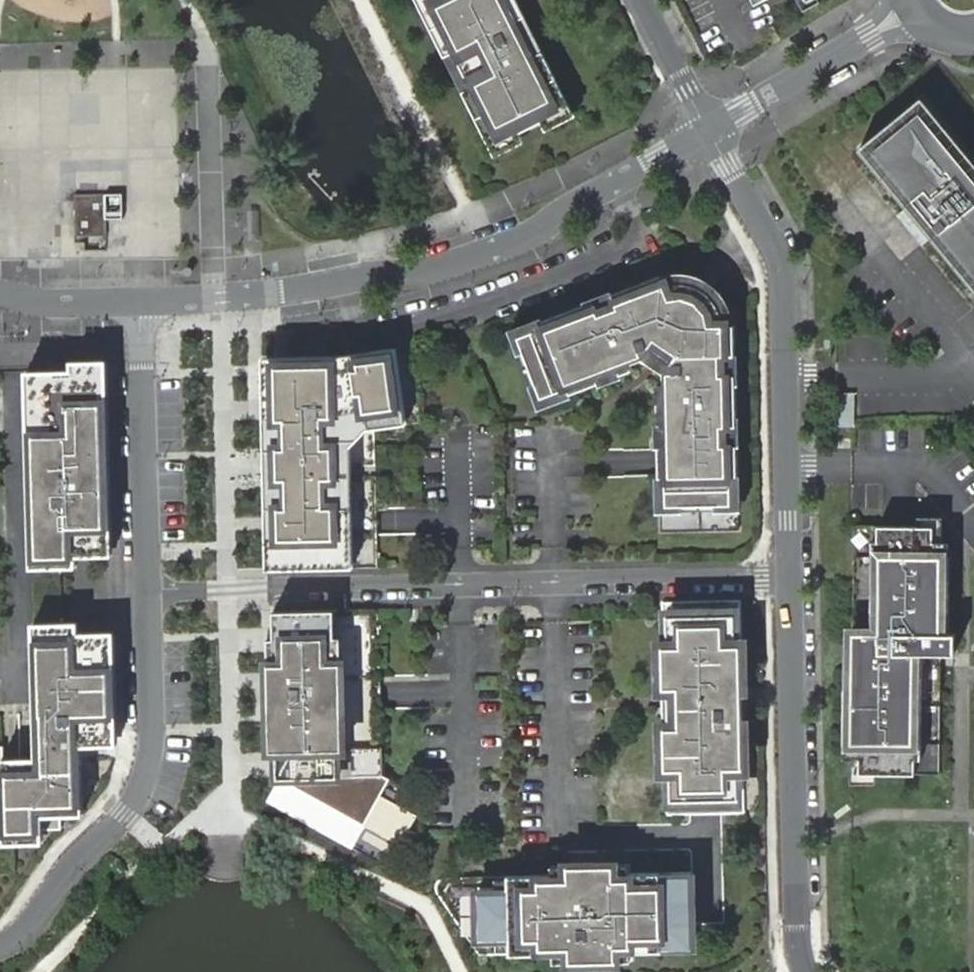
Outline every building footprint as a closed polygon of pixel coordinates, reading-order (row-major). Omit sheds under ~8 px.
[(414,3),(442,58),(448,55),(465,89),(459,92),(488,149),(562,111),(506,0),(419,0),(414,3)] [(866,155),(973,287),(973,158),(929,103),(866,155)] [(107,192),(76,192),(76,233),(107,233),(107,192)] [(661,276),(512,333),(539,406),(648,364),(658,372),(662,534),(739,532),(735,331),(735,327),(733,312),(728,302),(722,292),(715,285),(707,279),(698,275),(687,274),(675,272),(661,276)] [(267,571),(378,569),(375,431),(426,425),(417,348),(343,357),(263,359),(267,571)] [(113,550),(108,370),(92,356),(71,356),(71,365),(28,366),(33,562),(76,561),(75,551),(113,550)] [(832,427),(854,427),(853,391),(832,391),(832,427)] [(940,788),(941,668),(955,668),(955,647),(948,647),(949,570),(941,570),(941,540),(854,539),(853,656),(845,656),(844,756),(852,756),(852,786),(940,788)] [(741,601),(663,603),(668,815),(746,813),(741,601)] [(380,609),(275,611),(276,638),(270,638),(271,753),(277,753),(277,778),(344,815),(364,828),(391,782),(382,775),(380,609)] [(117,745),(115,629),(80,630),(79,617),(37,618),(41,755),(8,756),(8,744),(0,744),(0,829),(11,828),(11,842),(50,841),(52,840),(51,827),(64,827),(67,824),(67,814),(79,814),(85,809),(90,804),(89,746),(117,745)] [(553,875),(468,877),(469,935),(481,956),(555,954),(555,962),(633,961),(632,952),(694,951),(692,871),(631,873),(631,864),(553,866),(553,875)]
